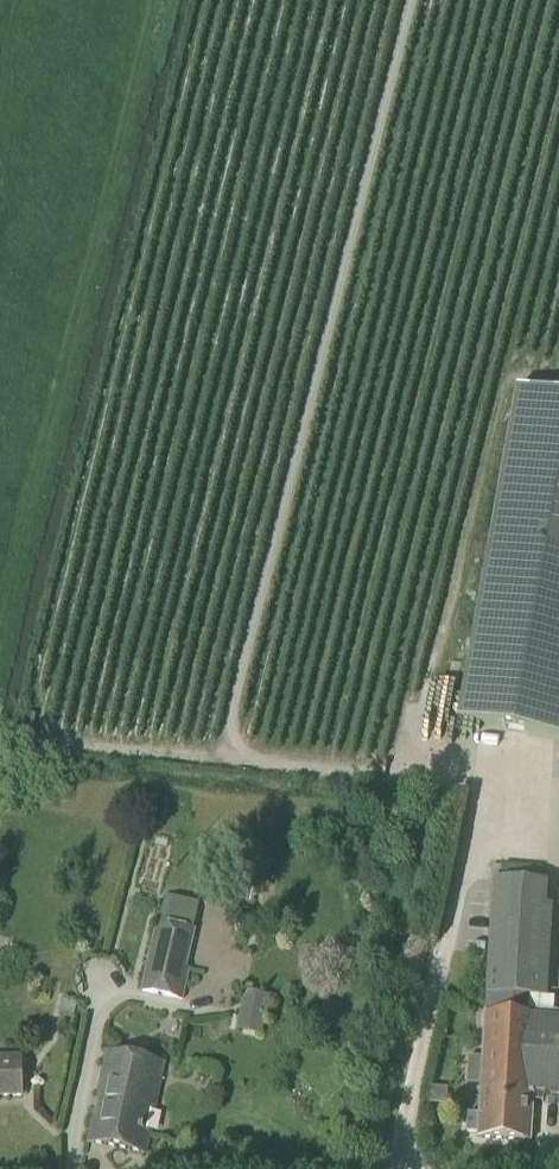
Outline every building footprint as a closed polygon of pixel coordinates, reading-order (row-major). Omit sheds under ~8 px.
[(515,390),(458,722),(558,739),(558,397),(515,390)] [(546,884),(494,881),(483,1058),(469,1057),(467,1084),(481,1085),(479,1115),(468,1114),(467,1133),(478,1134),(478,1138),(530,1142),(533,1093),(538,1018),(546,884)] [(186,970),(196,933),(158,924),(142,991),(182,1001),(190,971),(186,970)] [(267,996),(248,992),(242,1022),(261,1026),(267,996)] [(538,1018),(533,1093),(558,1094),(558,1019),(538,1018)] [(164,1065),(106,1053),(98,1095),(106,1097),(103,1113),(94,1111),(88,1143),(145,1154),(150,1133),(141,1131),(146,1110),(154,1111),(164,1065)] [(23,1095),(22,1059),(0,1060),(0,1096),(23,1095)]
